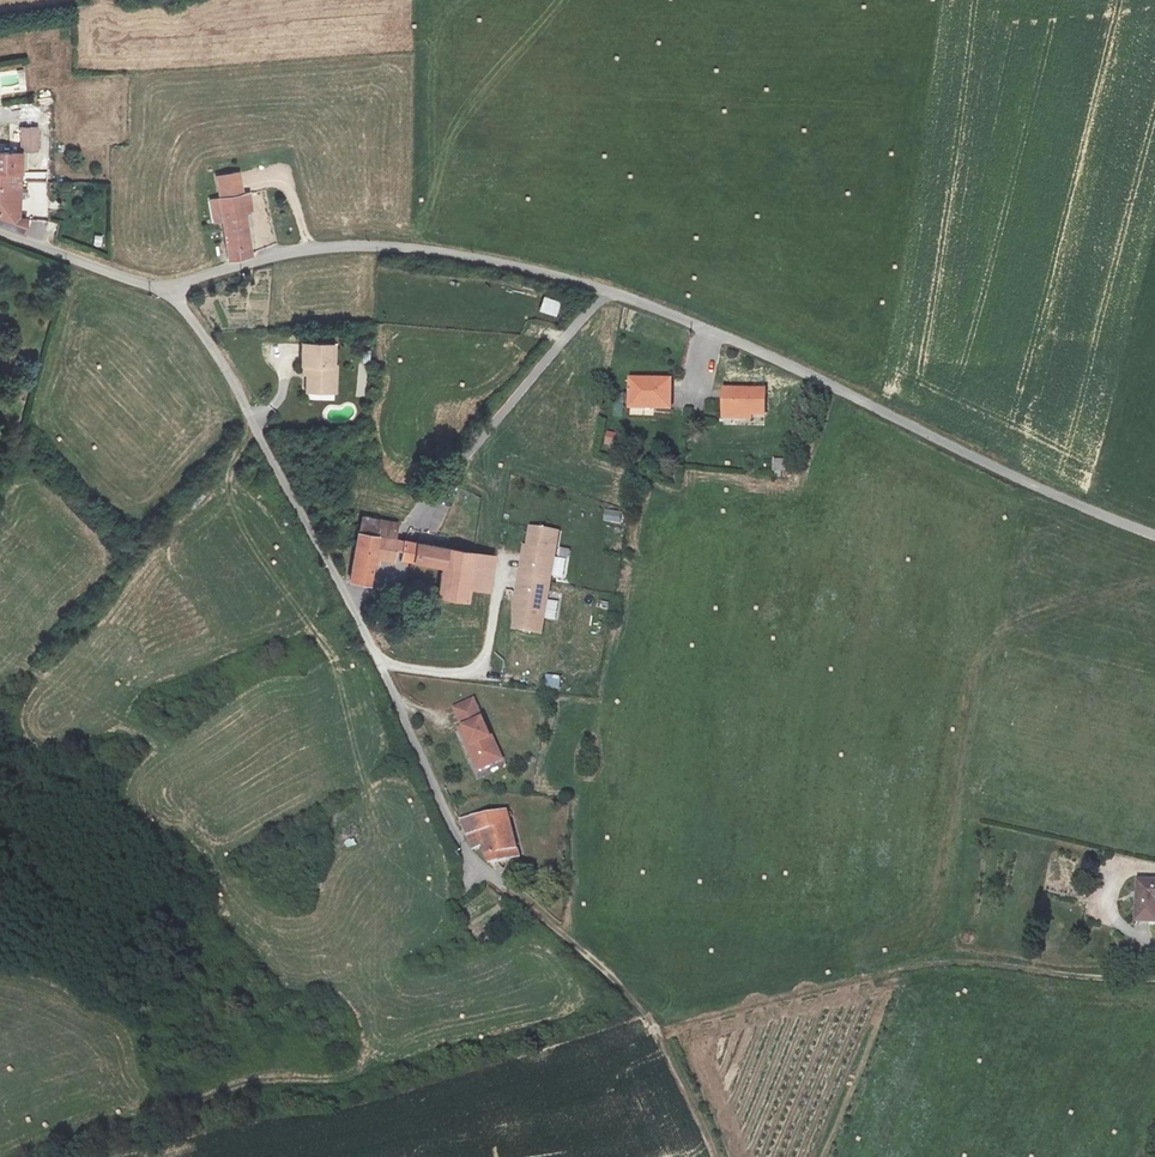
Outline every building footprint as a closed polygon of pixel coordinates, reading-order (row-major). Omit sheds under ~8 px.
[(17,67),(0,69),(0,92),(21,88),(17,67)] [(18,124),(19,150),(35,150),(35,124),(18,124)] [(18,171),(19,150),(0,151),(0,171),(18,171)] [(218,215),(222,255),(245,252),(241,213),(240,201),(245,200),(243,189),(237,190),(234,169),(214,171),(217,193),(216,193),(218,215)] [(14,194),(18,194),(18,171),(0,171),(0,221),(26,231),(27,215),(14,211),(6,211),(7,194),(14,194)] [(218,215),(216,193),(208,194),(210,216),(218,215)] [(94,234),(94,246),(102,246),(102,234),(94,234)] [(559,316),(562,301),(543,297),(540,313),(559,316)] [(328,337),(296,335),(295,356),(297,356),(301,356),(300,365),(299,379),(320,381),(320,368),(329,369),(330,358),(327,358),(328,337)] [(320,368),(320,381),(328,381),(329,369),(320,368)] [(640,378),(634,406),(675,414),(680,385),(640,378)] [(732,404),(727,430),(768,437),(773,411),(732,404)] [(614,446),(616,433),(606,431),(603,444),(614,446)] [(771,476),(783,477),(785,459),(773,458),(771,476)] [(605,509),(603,520),(620,523),(622,512),(605,509)] [(354,529),(371,532),(375,515),(358,512),(354,529)] [(533,625),(553,524),(526,519),(506,620),(533,625)] [(371,532),(354,529),(346,575),(366,578),(371,553),(389,556),(393,537),(371,532)] [(402,538),(400,556),(442,563),(437,593),(460,596),(462,584),(467,548),(402,538)] [(486,551),(467,548),(462,584),(482,587),(486,551)] [(562,578),(565,559),(555,557),(552,576),(562,578)] [(544,687),(559,690),(561,676),(546,674),(544,687)] [(464,693),(443,703),(452,722),(448,724),(463,755),(469,752),(473,762),(492,753),(485,737),(483,738),(464,693)] [(469,752),(463,755),(468,765),(473,762),(469,752)] [(451,816),(466,844),(476,838),(482,858),(495,855),(497,838),(514,827),(494,790),(451,816)] [(1136,918),(1154,919),(1154,881),(1137,880),(1136,918)]
